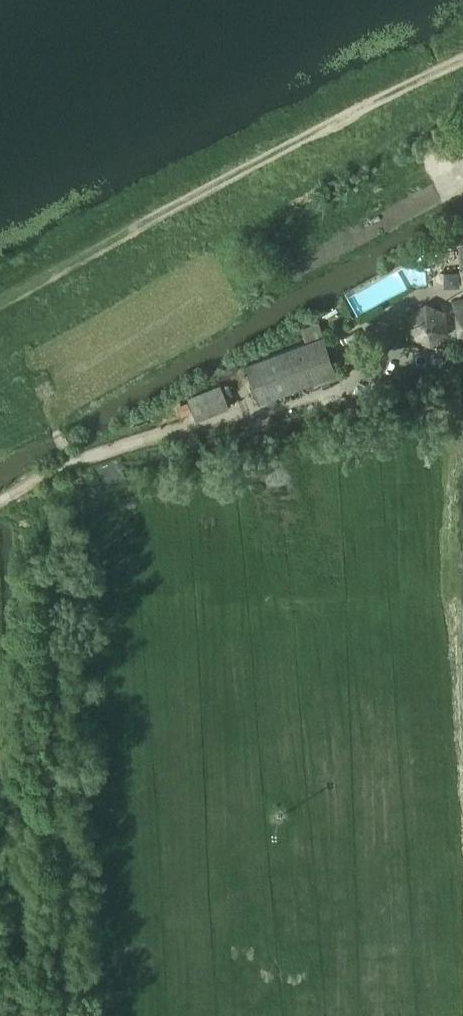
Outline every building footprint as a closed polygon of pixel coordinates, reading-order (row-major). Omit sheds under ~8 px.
[(338,374),(319,322),(301,328),(306,342),(249,363),(263,401),(338,374)] [(231,407),(222,384),(188,397),(198,420),(231,407)] [(189,401),(178,405),(182,416),(193,412),(189,401)]
